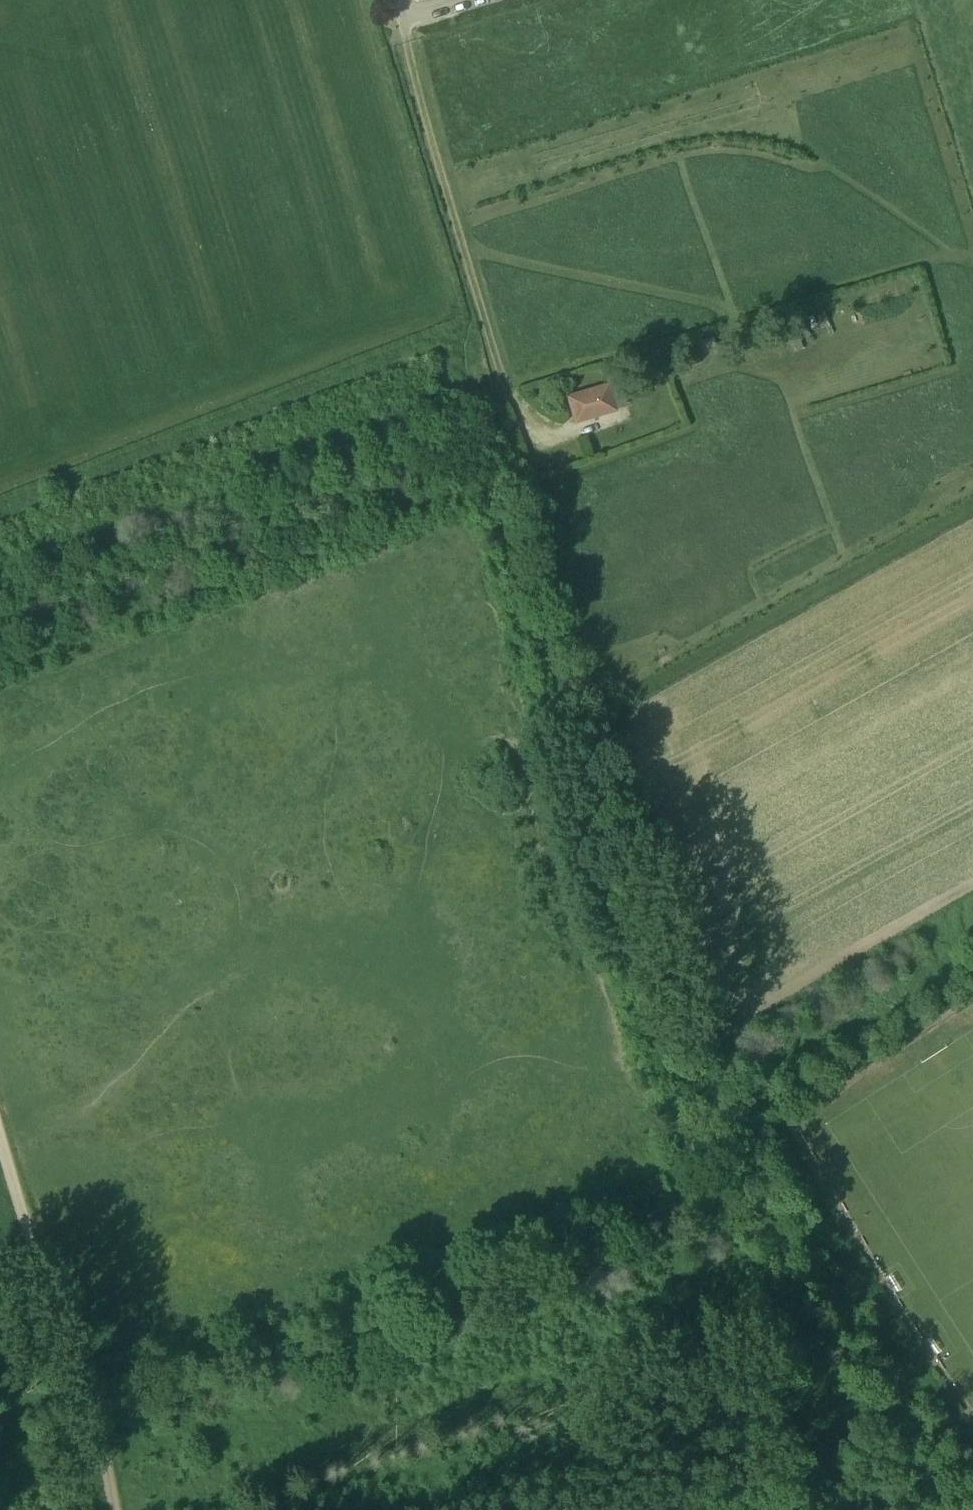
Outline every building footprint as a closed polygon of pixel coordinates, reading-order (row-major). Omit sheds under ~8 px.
[(784,323),(782,316),(763,322),(766,329),(784,323)] [(716,347),(713,338),(701,342),(703,351),(716,347)] [(619,406),(611,381),(572,393),(580,419),(619,406)]
